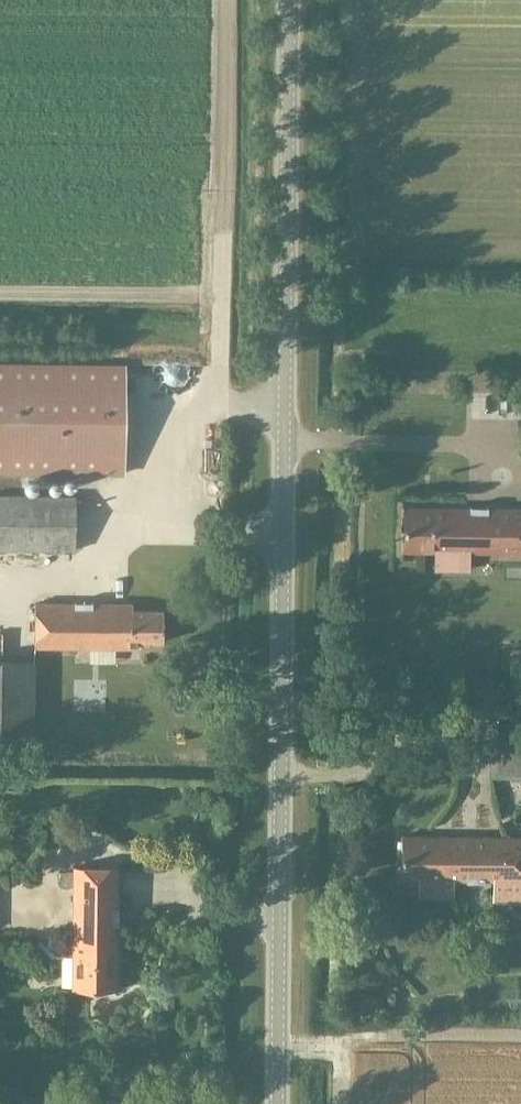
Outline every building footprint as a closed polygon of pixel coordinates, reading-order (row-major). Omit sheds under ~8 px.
[(0,364),(0,472),(124,473),(125,366),(0,364)] [(75,497),(0,496),(0,550),(75,551),(75,497)] [(404,508),(404,552),(520,553),(520,509),(404,508)] [(33,647),(140,648),(140,642),(162,642),(162,611),(131,611),(131,604),(34,603),(33,647)] [(33,741),(33,660),(0,660),(0,741),(33,741)] [(489,727),(488,775),(520,776),(520,728),(489,727)] [(402,836),(401,881),(520,882),(520,838),(402,836)] [(117,868),(74,867),(72,990),(116,991),(117,868)]
